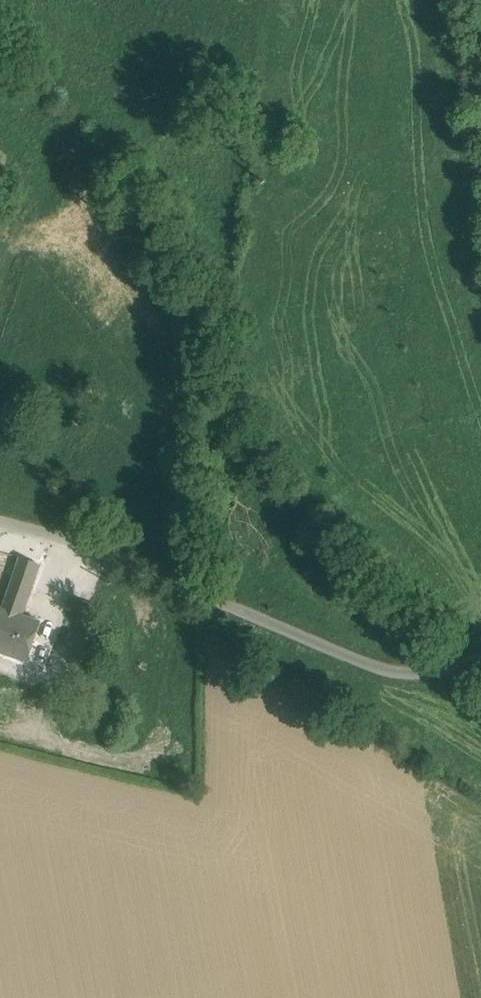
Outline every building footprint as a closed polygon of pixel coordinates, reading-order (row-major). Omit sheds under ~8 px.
[(20,557),(3,608),(8,610),(23,615),(40,565),(20,557)] [(8,610),(0,633),(0,652),(28,662),(41,622),(23,615),(8,610)]
